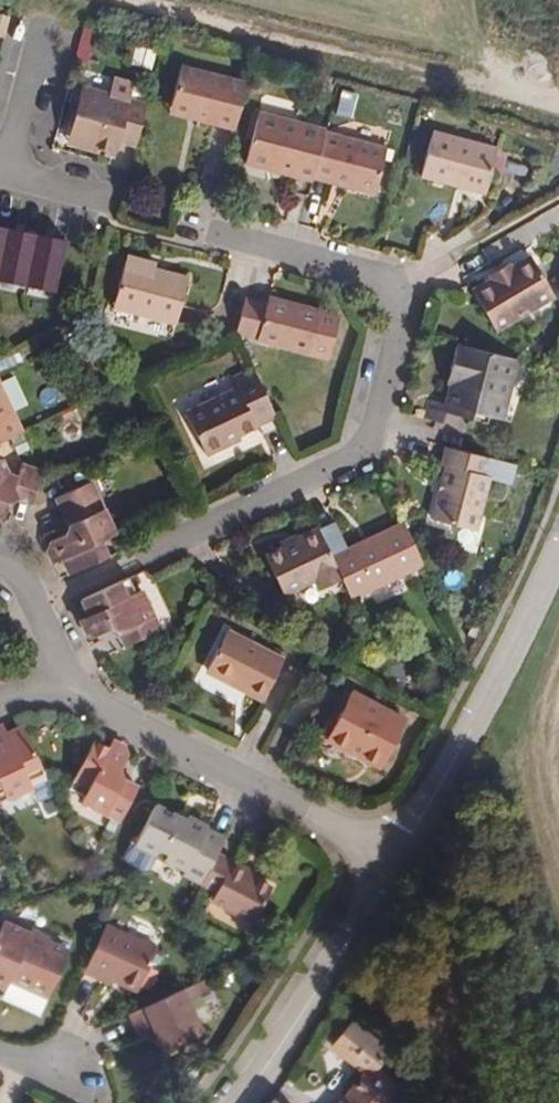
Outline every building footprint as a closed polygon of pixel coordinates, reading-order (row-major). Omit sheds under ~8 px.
[(195,117),(232,126),(244,80),(178,64),(170,102),(198,109),(195,117)] [(70,124),(79,140),(113,149),(116,136),(135,141),(145,102),(127,97),(125,102),(111,98),(112,93),(80,84),(70,124)] [(127,97),(112,93),(111,98),(125,102),(127,97)] [(168,110),(195,117),(198,109),(170,102),(168,110)] [(242,136),(250,139),(257,113),(248,111),(242,136)] [(257,113),(250,139),(244,161),(265,167),(267,163),(311,173),(312,169),(341,176),(339,184),(372,193),(383,145),(322,129),(257,112),(257,113)] [(66,137),(79,140),(70,124),(66,137)] [(441,176),(486,187),(498,145),(458,136),(430,130),(422,171),(441,176)] [(339,184),(341,176),(312,169),(311,173),(267,163),(265,167),(310,177),(339,184)] [(52,289),(64,239),(0,223),(0,276),(52,289)] [(125,255),(122,265),(152,272),(154,262),(125,255)] [(530,256),(518,262),(521,266),(504,274),(501,271),(490,276),(492,280),(474,291),(495,327),(550,296),(530,256)] [(521,266),(518,262),(501,271),(504,274),(521,266)] [(152,272),(122,265),(111,311),(174,325),(184,279),(152,272)] [(262,305),(241,300),(234,331),(235,334),(258,338),(257,343),(308,354),(319,310),(265,297),(262,305)] [(503,393),(511,356),(453,342),(447,365),(458,369),(456,383),(451,381),(444,403),(427,399),(424,417),(441,421),(444,412),(469,417),(473,410),(494,415),(499,391),(503,393)] [(442,379),(451,381),(456,383),(458,369),(447,365),(442,379)] [(254,425),(274,416),(252,369),(232,378),(237,388),(184,411),(203,453),(223,444),(220,438),(253,423),(254,425)] [(21,430),(0,388),(0,440),(21,430)] [(486,474),(490,456),(445,446),(441,463),(445,465),(432,518),(476,528),(490,475),(486,474)] [(3,517),(10,503),(20,500),(29,503),(39,471),(21,464),(18,475),(9,473),(2,457),(0,458),(0,518),(3,517)] [(48,537),(44,548),(52,563),(63,558),(69,572),(105,555),(99,541),(107,537),(113,533),(88,480),(54,496),(66,521),(63,526),(62,532),(48,537)] [(416,564),(421,562),(402,521),(396,524),(416,564)] [(283,596),(312,581),(318,589),(340,578),(348,596),(416,564),(396,524),(345,548),(333,523),(317,530),(316,529),(297,537),(297,543),(264,558),(283,596)] [(105,555),(113,551),(107,537),(99,541),(105,555)] [(133,591),(126,576),(117,580),(125,594),(133,591)] [(78,618),(85,633),(90,632),(95,636),(110,628),(121,630),(127,644),(158,630),(141,588),(133,591),(125,594),(117,580),(81,597),(88,612),(78,618)] [(274,647),(221,620),(202,660),(252,687),(274,647)] [(369,748),(383,755),(403,716),(350,687),(326,733),(366,754),(369,748)] [(31,789),(27,782),(23,774),(37,766),(20,729),(6,734),(2,725),(0,726),(0,804),(31,789)] [(81,803),(116,823),(134,789),(126,783),(121,771),(128,759),(126,751),(111,744),(106,752),(90,745),(74,781),(88,787),(83,796),(81,803)] [(380,761),(383,755),(369,748),(366,754),(380,761)] [(27,782),(42,775),(37,766),(23,774),(27,782)] [(70,789),(83,796),(88,787),(74,781),(70,789)] [(186,869),(207,827),(189,818),(187,824),(175,818),(176,816),(155,807),(136,843),(155,854),(166,856),(167,861),(186,869)] [(213,855),(198,885),(215,894),(211,903),(253,923),(269,888),(228,867),(231,863),(213,855)] [(1,991),(5,983),(11,971),(51,987),(68,953),(47,942),(47,938),(30,930),(28,934),(1,922),(0,924),(0,990),(1,991)] [(101,926),(80,973),(106,985),(110,978),(135,989),(156,951),(101,926)] [(11,971),(5,983),(44,1000),(51,987),(11,971)] [(182,989),(127,1014),(138,1033),(147,1030),(153,1028),(157,1037),(163,1049),(202,1032),(182,989)] [(421,1079),(395,1061),(407,1040),(368,1014),(349,1043),(382,1065),(349,1102),(397,1102),(421,1079)] [(153,1028),(147,1030),(150,1040),(157,1037),(153,1028)]
